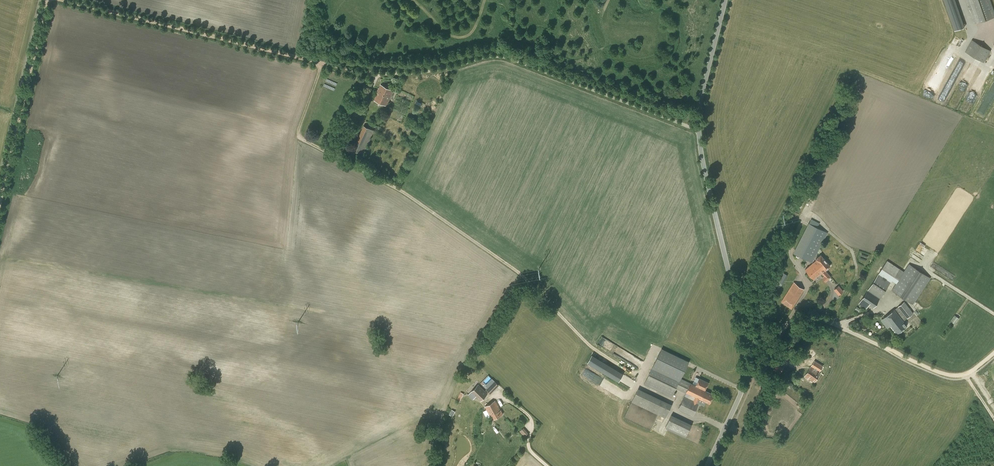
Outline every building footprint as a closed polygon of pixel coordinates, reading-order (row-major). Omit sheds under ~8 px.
[(954,30),(966,27),(958,0),(945,0),(954,30)] [(975,23),(976,23),(981,21),(993,17),(993,11),(990,0),(967,0),(975,23)] [(980,44),(972,39),(965,52),(977,58),(984,62),(991,51),(984,47),(980,44)] [(374,99),(386,105),(393,90),(381,84),(374,99)] [(354,121),(355,119),(361,107),(354,104),(348,118),(354,121)] [(363,125),(353,149),(363,154),(374,130),(363,125)] [(798,257),(799,256),(812,262),(828,233),(817,227),(820,223),(811,219),(809,223),(793,253),(797,255),(796,256),(798,257)] [(805,270),(807,272),(816,265),(816,266),(819,264),(825,270),(830,266),(820,255),(816,259),(817,260),(805,270)] [(887,260),(868,290),(880,298),(891,280),(896,283),(892,290),(913,305),(930,278),(909,264),(904,271),(887,260)] [(816,265),(807,272),(814,279),(821,273),(824,276),(823,277),(826,281),(831,277),(825,270),(819,264),(816,266),(816,265)] [(783,272),(778,281),(780,282),(779,283),(776,282),(773,286),(776,288),(778,286),(777,286),(778,284),(781,286),(782,284),(783,284),(788,275),(783,272)] [(794,282),(781,302),(791,309),(804,289),(794,282)] [(834,289),(839,295),(844,291),(839,285),(834,289)] [(880,298),(867,290),(858,304),(866,309),(868,306),(873,308),(880,298)] [(884,317),(897,333),(907,325),(904,321),(913,313),(904,301),(884,317)] [(950,321),(955,324),(959,319),(954,315),(950,321)] [(690,383),(681,379),(681,378),(687,366),(689,362),(689,361),(661,348),(661,349),(653,365),(644,384),(671,397),(676,388),(686,392),(695,397),(693,400),(684,396),(678,408),(693,415),(695,411),(699,403),(697,402),(699,398),(709,403),(714,394),(705,390),(706,388),(709,382),(699,378),(695,386),(690,383)] [(593,355),(588,363),(620,381),(625,372),(593,355)] [(765,361),(763,364),(774,371),(779,362),(774,360),(771,365),(765,361)] [(811,367),(805,376),(814,382),(820,373),(811,367)] [(608,389),(611,384),(595,374),(592,379),(608,389)] [(488,387),(487,389),(491,393),(500,384),(493,378),(486,385),(488,387)] [(478,384),(468,394),(473,399),(476,397),(480,401),(488,394),(478,384)] [(638,388),(632,402),(665,418),(672,404),(638,388)] [(495,401),(485,406),(487,409),(487,411),(491,416),(492,420),(503,414),(501,410),(500,410),(499,408),(497,405),(495,401)] [(691,424),(671,415),(665,428),(685,437),(691,424)] [(525,427),(520,430),(525,436),(529,433),(525,427)]
